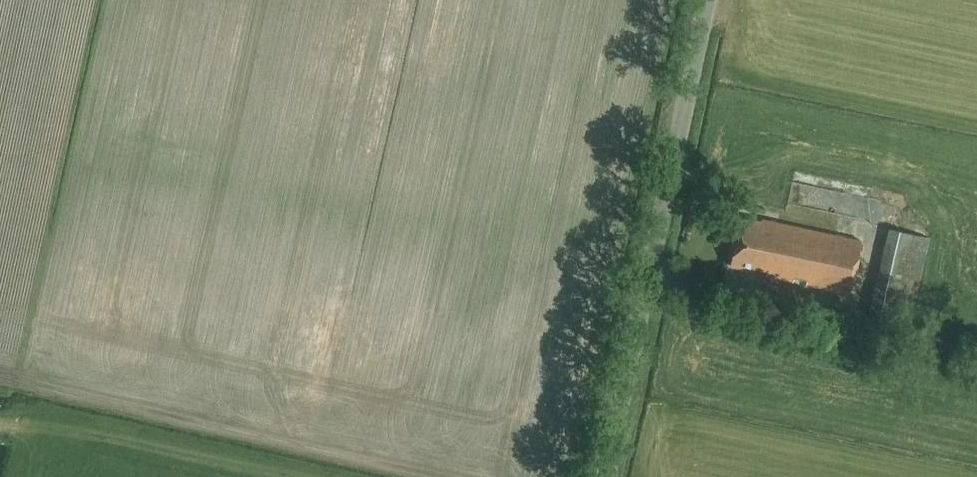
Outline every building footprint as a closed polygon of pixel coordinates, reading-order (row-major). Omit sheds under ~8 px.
[(741,218),(730,265),(751,269),(751,268),(766,271),(766,275),(848,294),(860,241),(760,219),(760,222),(741,218)] [(889,228),(868,316),(907,325),(928,237),(889,228)]
